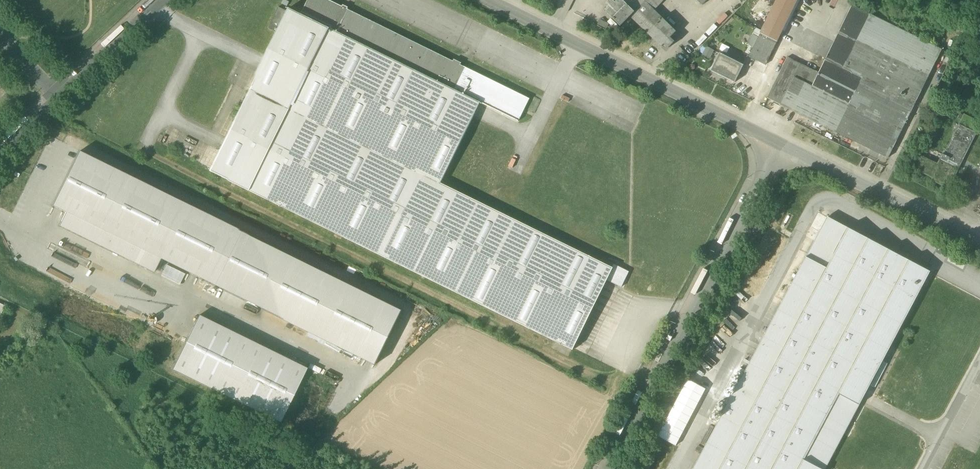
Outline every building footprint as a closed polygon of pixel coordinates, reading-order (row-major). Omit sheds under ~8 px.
[(331,29),(335,20),(342,23),(348,10),(329,0),(308,0),(301,14),(331,29)] [(620,26),(630,16),(634,12),(622,0),(618,0),(615,3),(611,8),(606,12),(620,26)] [(646,0),(622,0),(634,12),(644,2),(646,0)] [(664,0),(646,0),(644,2),(653,10),(664,0)] [(760,33),(777,41),(798,0),(777,0),(760,33)] [(630,16),(648,33),(662,18),(653,10),(644,2),(634,12),(630,16)] [(825,60),(843,69),(870,15),(852,6),(825,60)] [(268,28),(277,33),(287,11),(279,7),(268,28)] [(481,103),(454,90),(331,29),(301,14),(289,8),(287,11),(277,33),(249,90),(440,184),(441,183),(480,103),(481,103)] [(454,62),(348,10),(342,23),(335,20),(331,29),(454,90),(466,67),(460,65),(461,63),(454,60),(454,62)] [(942,50),(870,15),(843,69),(915,104),(942,50)] [(648,33),(662,47),(676,32),(662,18),(648,33)] [(760,33),(749,57),(766,65),(766,64),(777,41),(760,33)] [(711,70),(734,82),(738,75),(743,64),(720,53),(711,70)] [(767,65),(766,64),(766,65),(749,57),(747,56),(743,64),(738,75),(758,85),(767,65)] [(888,158),(915,104),(843,69),(825,60),(819,73),(787,58),(767,99),(888,158)] [(480,103),(519,122),(530,99),(466,67),(454,90),(481,103),(480,103)] [(612,268),(441,183),(440,184),(249,90),(209,171),(573,350),(607,280),(621,287),(629,272),(614,265),(612,268)] [(959,126),(966,129),(971,119),(964,116),(959,126)] [(971,119),(966,129),(975,134),(979,124),(979,123),(971,119)] [(959,126),(953,137),(970,145),(975,134),(966,129),(959,126)] [(948,188),(970,145),(953,137),(944,155),(942,154),(941,156),(944,157),(939,166),(915,153),(909,165),(934,177),(932,180),(948,188)] [(66,212),(59,226),(153,272),(160,259),(375,365),(402,311),(79,152),(52,206),(60,210),(66,212)] [(930,272),(828,217),(693,468),(824,468),(930,272)] [(750,236),(758,241),(766,226),(758,221),(750,236)] [(199,315),(172,369),(280,422),(307,369),(199,315)] [(676,445),(706,389),(688,379),(658,436),(676,445)] [(959,453),(954,454),(949,457),(947,462),(947,467),(948,468),(966,468),(968,466),(968,461),(965,456),(959,453)]
